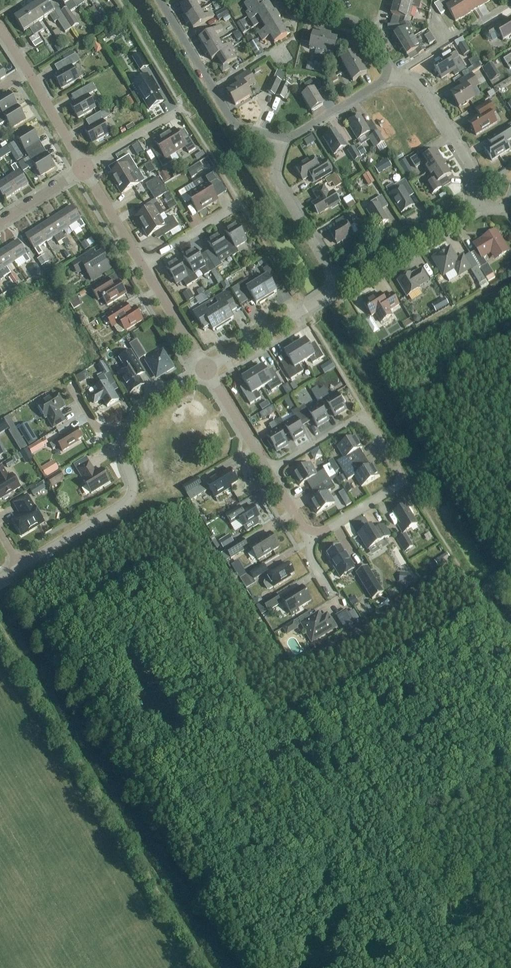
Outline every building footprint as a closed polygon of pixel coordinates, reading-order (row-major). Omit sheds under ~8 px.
[(57,21),(65,33),(72,29),(61,13),(56,16),(54,13),(46,0),(43,0),(35,5),(44,19),(49,16),(54,23),(57,21)] [(64,6),(70,3),(75,10),(79,7),(75,0),(61,0),(64,6)] [(184,21),(200,12),(196,5),(204,0),(195,0),(180,9),(184,15),(182,17),(184,21)] [(248,17),(264,8),(260,2),(263,0),(253,0),(244,5),(248,12),(246,14),(248,17)] [(419,10),(421,3),(415,1),(415,0),(392,0),(392,3),(412,8),(419,10)] [(466,15),(456,0),(451,0),(453,2),(446,6),(456,22),(466,15)] [(466,15),(475,10),(469,0),(456,0),(466,15)] [(484,4),(482,0),(469,0),(475,10),(484,4)] [(439,2),(434,5),(440,15),(445,12),(439,2)] [(412,8),(392,3),(390,7),(393,8),(391,15),(393,16),(391,25),(399,25),(408,24),(412,8)] [(39,23),(44,19),(35,5),(25,12),(39,33),(44,30),(39,23)] [(264,8),(248,17),(254,28),(262,23),(270,18),(278,14),(275,10),(273,11),(269,5),(264,8)] [(95,6),(90,10),(98,23),(103,19),(95,6)] [(61,13),(72,29),(78,25),(68,9),(67,10),(61,13)] [(225,9),(216,15),(219,21),(222,19),(228,15),(225,9)] [(39,33),(25,12),(15,19),(24,33),(29,29),(34,36),(30,39),(33,44),(35,48),(43,43),(37,34),(39,33)] [(204,18),(200,12),(184,21),(186,25),(189,23),(193,29),(214,17),(212,14),(204,18)] [(278,14),(270,18),(262,23),(266,29),(258,34),(260,38),(281,25),(277,19),(280,17),(278,14)] [(499,36),(503,42),(510,36),(510,20),(501,27),(498,22),(486,30),(493,40),(499,36)] [(396,44),(398,48),(414,38),(410,32),(412,30),(408,24),(399,25),(402,30),(394,35),(398,42),(396,44)] [(285,32),(281,25),(260,38),(256,40),(258,44),(262,41),(270,37),(275,44),(290,34),(288,30),(285,32)] [(200,48),(203,52),(219,43),(215,36),(223,31),(220,27),(199,40),(203,46),(200,48)] [(116,36),(112,29),(104,33),(108,40),(116,36)] [(309,50),(322,53),(326,34),(321,33),(320,36),(313,34),(309,50)] [(326,34),(322,53),(334,56),(337,40),(331,38),(332,35),(326,34)] [(424,37),(429,46),(435,42),(430,34),(424,37)] [(414,38),(398,48),(400,51),(403,50),(407,56),(415,51),(418,55),(425,51),(420,43),(418,45),(414,38)] [(264,53),(256,40),(249,45),(251,49),(256,58),(264,53)] [(212,61),(217,58),(233,48),(230,44),(223,49),(219,43),(203,52),(205,56),(208,54),(212,61)] [(217,58),(220,64),(218,65),(222,73),(229,69),(227,66),(236,60),(232,53),(235,52),(233,48),(217,58)] [(444,63),(434,68),(441,80),(453,73),(455,76),(466,70),(459,58),(458,59),(453,50),(441,58),(444,63)] [(340,60),(346,71),(363,62),(361,58),(358,59),(354,52),(340,60)] [(148,66),(141,54),(133,58),(140,71),(148,66)] [(59,73),(54,77),(61,90),(79,79),(71,67),(79,62),(75,55),(55,66),(59,73)] [(366,67),(363,62),(346,71),(352,82),(367,74),(363,69),(366,67)] [(491,64),(485,68),(492,80),(499,76),(491,64)] [(278,71),(274,79),(281,83),(285,74),(278,71)] [(228,93),(235,106),(251,97),(246,89),(255,84),(249,73),(236,81),(239,86),(228,93)] [(451,96),(459,109),(474,99),(469,92),(478,86),(472,75),(462,81),(465,87),(451,96)] [(152,78),(146,81),(143,77),(130,84),(136,93),(138,92),(149,110),(163,102),(157,92),(159,90),(152,78)] [(336,77),(328,81),(330,85),(338,81),(336,77)] [(281,83),(274,79),(267,93),(275,96),(281,83)] [(302,97),(311,113),(323,106),(316,94),(321,90),(314,79),(304,85),(309,93),(302,97)] [(71,106),(78,119),(95,109),(88,96),(96,91),(92,84),(71,96),(75,103),(71,106)] [(277,97),(284,101),(290,87),(283,84),(277,97)] [(17,107),(9,93),(0,98),(0,117),(17,107)] [(492,117),(496,114),(488,102),(475,110),(479,116),(468,123),(476,136),(496,124),(492,117)] [(0,117),(0,126),(7,122),(11,129),(26,120),(17,107),(0,117)] [(92,144),(110,134),(103,121),(111,117),(107,109),(86,121),(90,128),(85,131),(92,144)] [(360,116),(347,124),(357,141),(370,133),(360,116)] [(484,149),(492,162),(509,151),(505,143),(510,140),(510,131),(509,127),(497,134),(500,140),(484,149)] [(16,137),(28,157),(43,148),(31,128),(16,137)] [(174,130),(164,136),(175,153),(185,147),(189,154),(195,150),(188,138),(182,142),(174,130)] [(335,131),(323,139),(334,156),(347,147),(341,137),(339,138),(335,131)] [(378,133),(371,137),(377,147),(384,143),(378,133)] [(169,157),(175,153),(164,136),(154,142),(162,154),(156,157),(163,168),(171,163),(172,161),(169,157)] [(138,144),(133,147),(138,156),(143,153),(138,144)] [(55,168),(43,148),(28,157),(41,177),(55,168)] [(348,152),(354,162),(360,158),(354,148),(348,152)] [(420,154),(410,160),(416,169),(422,165),(428,173),(444,163),(436,151),(424,159),(420,154)] [(121,167),(109,175),(115,185),(133,174),(138,171),(129,156),(118,162),(121,167)] [(386,156),(374,165),(379,173),(392,164),(386,156)] [(316,173),(321,180),(332,173),(328,166),(320,171),(312,158),(295,169),(303,181),(316,173)] [(406,158),(400,161),(407,176),(413,173),(406,158)] [(24,159),(19,161),(23,170),(28,167),(24,159)] [(433,182),(426,186),(432,195),(442,189),(438,183),(451,175),(444,163),(428,173),(433,182)] [(7,178),(17,193),(28,185),(15,165),(11,167),(15,173),(7,178)] [(193,167),(187,171),(191,178),(198,174),(193,167)] [(165,171),(159,175),(164,183),(170,179),(165,171)] [(336,187),(343,182),(337,172),(329,177),(336,187)] [(368,187),(374,183),(369,173),(363,177),(368,187)] [(133,174),(115,185),(122,195),(139,184),(144,181),(141,176),(136,179),(133,174)] [(197,189),(198,191),(208,207),(218,201),(210,189),(216,185),(209,175),(199,181),(202,186),(197,189)] [(5,200),(17,193),(7,178),(0,183),(0,192),(5,200)] [(163,186),(158,178),(146,185),(150,192),(156,188),(157,190),(163,186)] [(405,180),(394,187),(393,185),(386,189),(390,196),(401,214),(414,207),(403,189),(408,186),(405,180)] [(156,188),(150,192),(155,201),(167,193),(163,186),(157,190),(156,188)] [(328,208),(338,202),(333,193),(328,196),(323,188),(314,193),(319,201),(313,205),(318,214),(323,211),(325,211),(327,210),(328,208)] [(190,201),(198,213),(208,207),(198,191),(197,189),(187,195),(184,190),(179,193),(185,204),(190,201)] [(373,208),(367,212),(377,229),(388,222),(382,211),(388,207),(381,197),(370,204),(373,208)] [(173,201),(167,205),(170,210),(177,206),(173,201)] [(159,217),(164,214),(158,204),(153,207),(136,218),(142,228),(159,217)] [(72,206),(60,214),(69,228),(77,223),(81,229),(84,226),(72,206)] [(61,233),(69,228),(60,214),(49,221),(62,241),(65,239),(61,233)] [(330,233),(337,245),(353,235),(349,228),(354,225),(348,215),(335,223),(338,228),(330,233)] [(159,217),(142,228),(148,238),(160,230),(164,236),(179,228),(172,217),(163,223),(159,217)] [(58,243),(62,241),(49,221),(37,228),(46,242),(54,237),(58,243)] [(223,242),(229,252),(232,258),(239,254),(236,248),(247,241),(244,236),(246,235),(241,228),(239,229),(236,224),(225,231),(229,239),(223,242)] [(39,247),(46,242),(37,228),(26,236),(38,256),(42,253),(39,247)] [(503,244),(495,231),(483,239),(483,240),(474,245),(482,258),(494,250),(499,257),(509,251),(504,243),(503,244)] [(223,242),(219,235),(207,242),(212,249),(206,253),(216,270),(222,266),(218,259),(229,252),(223,242)] [(92,236),(83,242),(86,247),(95,242),(92,236)] [(17,241),(5,249),(14,263),(23,258),(26,264),(30,261),(17,241)] [(14,263),(5,249),(0,252),(0,265),(7,276),(11,274),(7,268),(14,263)] [(223,282),(216,270),(206,253),(199,257),(195,250),(183,257),(188,264),(194,274),(200,270),(204,277),(211,273),(218,285),(223,282)] [(470,269),(463,257),(456,261),(450,250),(434,260),(444,275),(457,267),(462,274),(470,269)] [(83,267),(91,281),(93,280),(94,281),(101,277),(100,275),(111,269),(102,254),(96,258),(93,253),(76,263),(79,269),(83,267)] [(167,274),(171,281),(173,279),(176,284),(183,281),(187,287),(198,280),(194,274),(188,264),(182,268),(177,260),(166,267),(169,272),(167,274)] [(487,264),(480,268),(488,282),(495,278),(492,274),(493,274),(487,264)] [(267,300),(275,296),(274,294),(277,292),(276,291),(282,288),(269,267),(263,270),(266,275),(261,278),(262,280),(257,283),(267,300)] [(478,267),(472,271),(480,285),(486,281),(478,267)] [(410,274),(397,282),(407,298),(420,290),(419,288),(429,282),(421,270),(411,276),(410,274)] [(107,306),(126,294),(118,282),(112,286),(108,280),(92,290),(98,301),(102,298),(107,306)] [(237,286),(248,305),(254,302),(256,305),(259,303),(260,305),(267,300),(257,283),(252,286),(247,280),(237,286)] [(226,281),(221,284),(225,291),(230,288),(226,281)] [(187,300),(194,298),(191,289),(185,291),(187,300)] [(207,299),(204,293),(196,298),(199,303),(207,299)] [(214,310),(224,327),(232,322),(231,320),(233,319),(230,312),(236,309),(226,293),(215,299),(216,302),(211,305),(214,310)] [(364,304),(372,317),(375,314),(381,323),(390,318),(387,313),(399,306),(392,294),(383,299),(380,294),(372,298),(367,301),(364,304)] [(210,303),(194,312),(203,328),(209,325),(213,331),(216,329),(217,331),(224,327),(214,310),(211,305),(210,303)] [(105,317),(110,324),(118,319),(125,331),(142,321),(135,308),(122,316),(118,309),(105,317)] [(136,341),(129,345),(139,360),(146,356),(136,341)] [(302,342),(301,341),(296,344),(295,344),(294,345),(304,362),(310,359),(313,364),(323,358),(314,343),(309,347),(305,341),(302,342)] [(299,366),(304,362),(294,345),(292,346),(286,350),(287,352),(285,353),(288,359),(281,364),(291,380),(303,372),(299,366)] [(130,394),(144,385),(132,367),(138,363),(131,351),(125,355),(128,361),(123,364),(126,370),(119,375),(130,394)] [(147,362),(157,378),(166,372),(167,373),(174,369),(169,361),(168,362),(162,353),(147,362)] [(103,375),(104,377),(110,373),(103,363),(97,366),(103,375)] [(266,373),(263,367),(260,368),(259,367),(253,370),(251,371),(262,388),(267,385),(271,392),(282,385),(272,369),(266,373)] [(79,382),(89,378),(86,371),(77,375),(79,382)] [(262,388),(251,371),(250,372),(244,376),(245,377),(242,379),(249,390),(243,394),(250,405),(261,398),(257,392),(262,388)] [(103,375),(98,378),(102,385),(107,382),(110,387),(116,383),(110,373),(104,377),(103,375)] [(102,400),(107,407),(119,401),(110,387),(107,382),(102,385),(94,390),(97,394),(89,399),(93,405),(100,400),(100,401),(102,400)] [(311,391),(318,404),(322,410),(328,407),(335,417),(346,410),(343,405),(345,404),(341,397),(339,398),(336,393),(330,397),(324,388),(320,391),(317,388),(311,391)] [(64,408),(56,394),(37,405),(46,419),(47,418),(53,429),(65,421),(59,411),(64,408)] [(304,405),(298,409),(305,421),(311,417),(317,428),(329,421),(322,410),(318,404),(307,410),(304,405)] [(288,431),(287,431),(294,442),(305,435),(299,424),(305,421),(298,409),(292,413),(281,419),(284,424),(288,431)] [(9,417),(4,420),(11,431),(9,432),(13,438),(20,434),(9,417)] [(272,431),(266,435),(269,440),(267,441),(271,448),(273,447),(276,452),(288,445),(281,435),(287,431),(288,431),(284,424),(281,419),(269,426),(272,431)] [(30,446),(37,442),(28,429),(22,433),(30,446)] [(59,446),(62,452),(78,443),(77,441),(83,438),(78,430),(72,433),(71,431),(56,441),(56,442),(51,445),(53,449),(59,446)] [(355,437),(337,448),(344,458),(337,463),(342,472),(360,461),(358,462),(353,454),(362,448),(355,437)] [(24,441),(17,445),(21,451),(27,447),(24,441)] [(21,452),(26,460),(29,458),(24,450),(21,452)] [(78,469),(77,470),(83,480),(83,481),(91,494),(110,483),(101,469),(95,473),(89,463),(88,463),(85,458),(75,465),(78,469)] [(11,459),(5,463),(7,468),(14,464),(11,459)] [(58,470),(53,461),(41,468),(47,477),(58,470)] [(360,461),(342,472),(348,481),(355,476),(361,487),(379,476),(372,465),(363,471),(358,462),(360,461)] [(312,490),(332,478),(332,477),(335,475),(331,468),(325,472),(324,470),(317,475),(310,464),(293,475),(299,486),(309,481),(314,489),(312,490)] [(8,498),(8,497),(8,496),(20,488),(12,475),(8,477),(2,466),(0,468),(0,500),(3,499),(3,500),(5,500),(8,498)] [(222,474),(222,473),(201,486),(197,479),(183,487),(191,501),(210,490),(215,498),(231,488),(230,487),(238,482),(230,470),(222,474)] [(60,472),(48,479),(52,487),(64,480),(60,472)] [(332,478),(312,490),(314,489),(319,497),(310,503),(317,514),(334,503),(328,493),(335,488),(330,481),(333,479),(332,478)] [(34,496),(46,489),(42,483),(30,490),(34,496)] [(22,536),(44,523),(34,507),(34,508),(27,496),(14,504),(21,516),(12,521),(22,536)] [(414,514),(408,504),(393,513),(400,524),(398,525),(403,533),(417,524),(411,515),(414,514)] [(259,517),(252,506),(242,512),(239,507),(228,513),(234,523),(239,520),(243,527),(249,523),(252,529),(258,525),(258,524),(259,523),(259,522),(258,522),(258,521),(258,520),(258,519),(257,518),(259,517)] [(371,527),(358,535),(368,550),(391,536),(384,525),(374,531),(371,527)] [(278,548),(269,534),(249,546),(258,561),(278,548)] [(412,547),(405,535),(397,540),(405,552),(412,547)] [(231,558),(231,559),(248,548),(243,540),(226,550),(226,551),(231,558)] [(327,554),(331,561),(330,562),(341,578),(356,568),(345,552),(344,552),(339,546),(327,554)] [(223,553),(222,554),(226,561),(227,560),(231,558),(226,551),(223,553)] [(239,578),(245,575),(238,563),(232,567),(239,578)] [(274,588),(291,577),(290,576),(294,574),(288,564),(284,567),(283,565),(266,576),(268,579),(264,582),(264,584),(267,589),(270,590),(273,587),(274,588)] [(254,580),(265,573),(267,572),(263,565),(249,573),(254,580)] [(356,574),(372,600),(383,593),(367,567),(356,574)] [(413,574),(400,573),(399,582),(403,583),(412,583),(413,574)] [(302,587),(282,599),(292,616),(299,612),(298,609),(311,601),(302,587)] [(268,612),(281,604),(276,595),(263,603),(268,612)] [(258,606),(257,606),(262,615),(263,615),(268,612),(263,603),(258,606)] [(346,611),(336,616),(343,628),(353,622),(346,611)] [(319,614),(301,624),(308,634),(307,635),(312,642),(316,640),(315,639),(320,636),(321,637),(327,633),(327,632),(335,627),(333,625),(334,624),(331,620),(330,620),(327,615),(321,618),(319,614)] [(298,628),(294,621),(282,628),(286,636),(298,628)]
